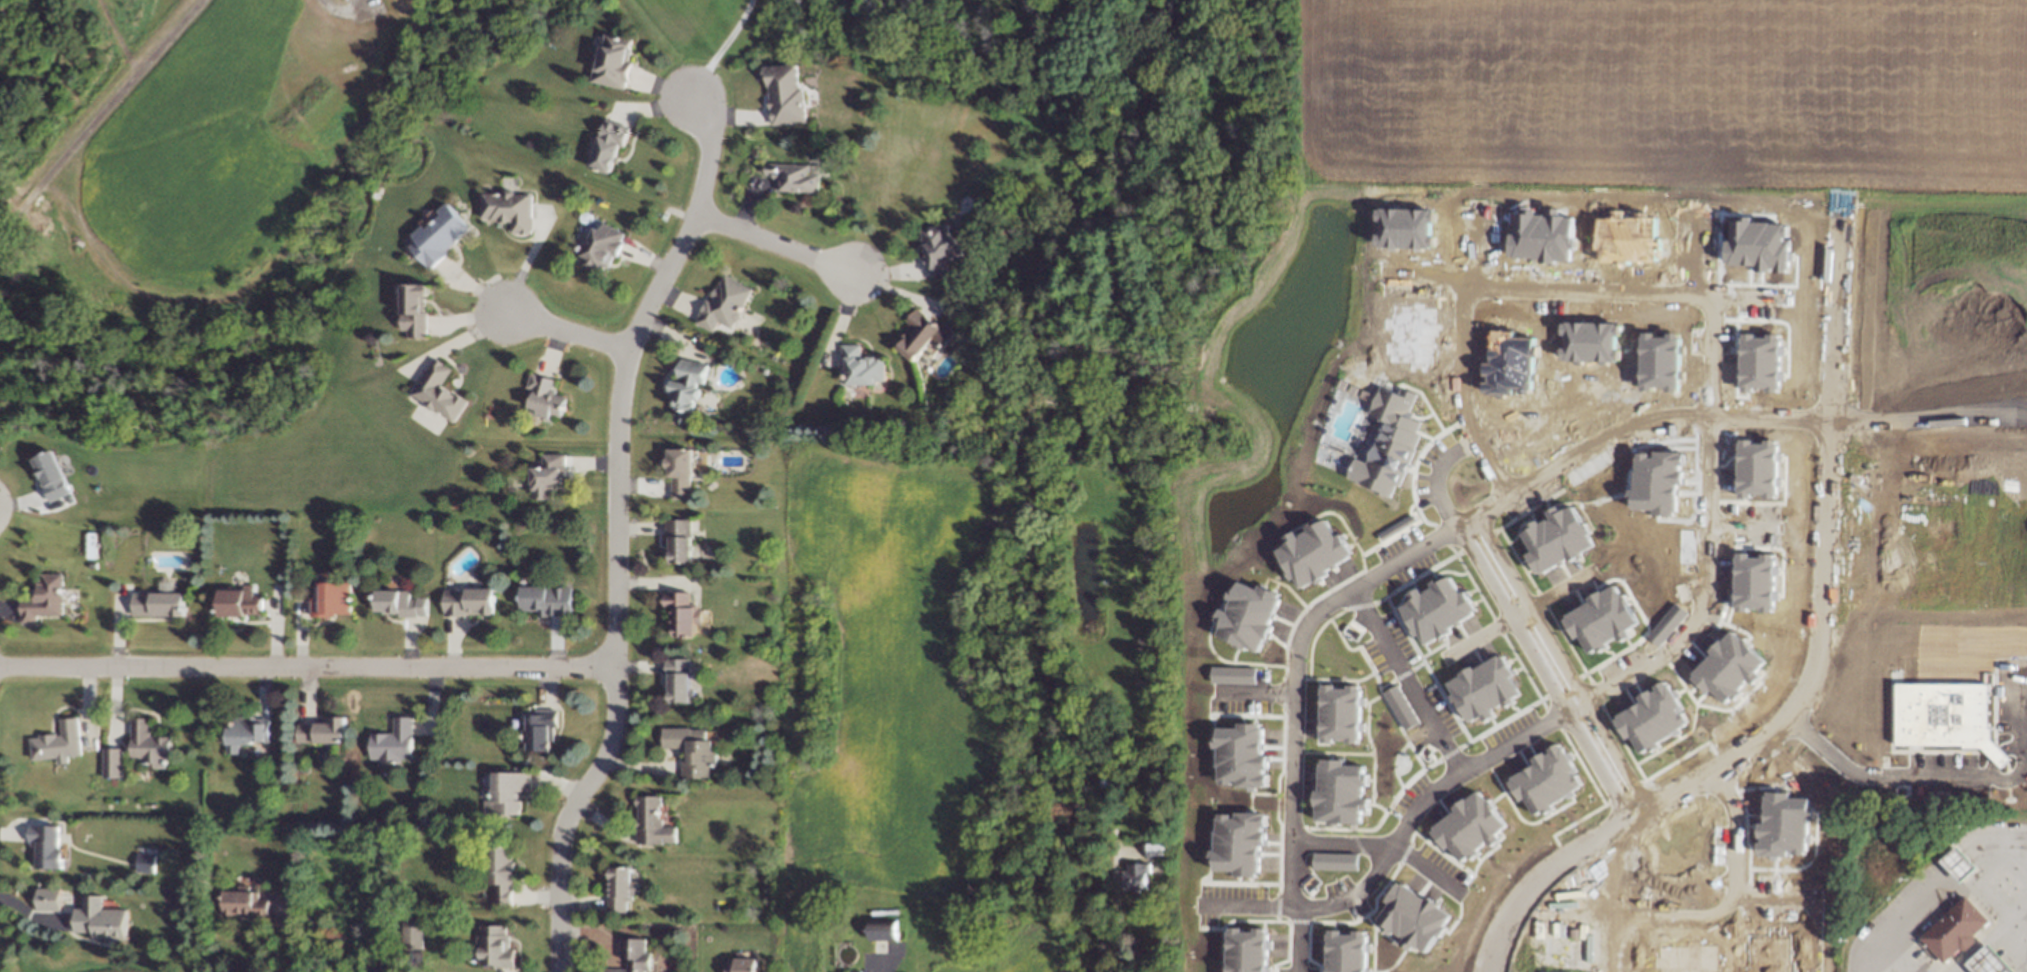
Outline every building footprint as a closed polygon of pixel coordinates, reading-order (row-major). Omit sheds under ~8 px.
[(609,36),(634,42),(628,65),(634,66),(630,82),(627,82),(625,90),(604,83),(607,71),(601,71),(609,36)] [(762,70),(795,68),(797,91),(801,92),(803,123),(771,125),(770,109),(769,109),(768,102),(774,102),(773,87),(768,88),(767,79),(763,80),(762,70)] [(605,123),(628,131),(622,149),(618,148),(609,175),(589,169),(593,158),(592,156),(594,151),(596,150),(605,123)] [(819,174),(819,195),(780,194),(780,184),(762,183),(763,163),(809,164),(809,174),(819,174)] [(513,193),(513,198),(515,198),(532,198),(531,237),(514,236),(514,221),(482,220),(482,198),(504,198),(504,192),(513,193)] [(424,230),(428,235),(436,227),(434,226),(438,223),(439,225),(444,221),(440,217),(448,208),(471,231),(462,240),(463,241),(457,247),(455,244),(445,254),(449,258),(434,273),(412,252),(419,244),(415,239),(424,230)] [(1731,220),(1730,240),(1725,240),(1724,264),(1763,266),(1762,271),(1787,272),(1789,242),(1785,242),(1786,222),(1744,220),(1743,221),(1731,220)] [(600,271),(581,260),(584,254),(577,249),(583,239),(586,240),(594,226),(598,228),(601,223),(621,234),(619,238),(624,241),(618,250),(614,247),(600,271)] [(934,281),(932,269),(928,270),(920,230),(947,226),(951,248),(956,247),(957,263),(944,264),(947,278),(934,281)] [(704,306),(711,310),(714,304),(716,304),(718,299),(713,296),(717,289),(718,289),(722,282),(747,295),(738,312),(739,312),(737,316),(736,315),(734,318),(736,321),(734,325),(731,325),(728,331),(715,325),(710,335),(694,326),(698,319),(697,318),(704,306)] [(404,287),(428,288),(427,298),(421,298),(420,315),(427,316),(426,339),(410,338),(410,330),(403,330),(404,305),(402,304),(401,303),(401,298),(402,297),(404,297),(404,287)] [(916,313),(937,328),(940,324),(954,334),(944,347),(935,341),(920,360),(902,347),(913,331),(906,325),(916,313)] [(1741,333),(1740,391),(1753,392),(1753,387),(1765,387),(1765,392),(1778,392),(1779,336),(1754,335),(1754,334),(1741,333)] [(845,350),(861,350),(861,362),(882,361),(883,383),(874,383),(874,386),(860,386),(860,385),(846,383),(848,370),(843,369),(845,350)] [(434,363),(442,368),(442,369),(449,373),(439,390),(448,395),(447,397),(453,400),(454,398),(465,404),(453,424),(440,416),(439,418),(436,416),(437,414),(434,412),(431,413),(426,410),(426,407),(412,399),(434,363)] [(680,364),(705,369),(702,386),(694,385),(693,391),(695,391),(697,394),(697,398),(693,400),(691,399),(690,402),(692,403),(690,412),(692,412),(690,426),(673,423),(675,411),(672,410),(669,405),(671,400),(669,400),(670,394),(672,394),(672,393),(670,390),(671,387),(674,385),(683,387),(684,382),(677,380),(680,364)] [(532,376),(553,382),(549,399),(565,403),(561,420),(544,416),(543,422),(529,419),(531,412),(524,407),(532,376)] [(1345,479),(1393,498),(1418,433),(1415,432),(1420,421),(1408,416),(1417,393),(1408,390),(1405,396),(1380,386),(1369,414),(1382,420),(1366,462),(1354,457),(1345,479)] [(1749,493),(1762,493),(1762,497),(1775,498),(1777,440),(1764,440),(1764,442),(1738,441),(1737,498),(1749,498),(1749,493)] [(675,491),(675,469),(670,469),(670,457),(666,457),(666,451),(670,451),(670,445),(694,445),(693,471),(690,470),(690,491),(675,491)] [(52,502),(46,488),(45,489),(33,462),(53,453),(71,493),(52,502)] [(530,469),(540,469),(540,457),(562,457),(562,479),(561,479),(561,486),(550,486),(550,501),(531,501),(531,487),(529,487),(530,469)] [(1535,575),(1593,546),(1572,503),(1536,520),(1537,521),(1519,530),(1529,551),(1525,553),(1535,575)] [(677,558),(677,555),(668,555),(668,545),(670,545),(670,534),(667,534),(667,517),(690,516),(690,555),(684,555),(684,558),(677,558)] [(1299,589),(1328,575),(1325,569),(1351,556),(1340,533),(1334,536),(1325,517),(1305,527),(1307,530),(1297,535),(1294,531),(1282,537),(1286,544),(1275,549),(1291,580),(1294,579),(1299,589)] [(1774,556),(1748,555),(1748,553),(1736,552),(1734,609),(1760,609),(1760,612),(1772,612),(1774,556)] [(1420,644),(1477,615),(1464,590),(1458,593),(1448,575),(1429,584),(1431,587),(1421,593),(1418,588),(1406,594),(1410,601),(1400,606),(1420,644)] [(219,612),(218,586),(223,586),(223,582),(230,582),(230,585),(238,585),(238,581),(246,580),(246,589),(254,589),(255,608),(241,609),(241,611),(219,612)] [(1215,636),(1259,653),(1270,625),(1268,624),(1281,594),(1259,585),(1257,589),(1237,580),(1229,599),(1230,600),(1226,611),(1220,608),(1215,619),(1221,621),(1215,636)] [(20,626),(20,603),(37,604),(37,589),(40,589),(40,581),(60,581),(59,618),(33,617),(33,627),(20,626)] [(396,607),(396,605),(386,607),(385,603),(371,605),(369,586),(407,582),(408,594),(412,594),(412,608),(396,607)] [(318,584),(349,585),(348,617),(317,616),(318,584)] [(534,613),(534,604),(516,604),(516,585),(555,586),(554,594),(559,594),(559,611),(546,610),(546,613),(534,613)] [(444,613),(445,590),(472,590),(472,588),(476,588),(476,586),(491,586),(491,610),(490,610),(489,612),(483,612),(483,609),(465,609),(465,610),(456,610),(456,613),(444,613)] [(1588,654),(1607,644),(1606,643),(1619,636),(1621,640),(1632,634),(1629,627),(1637,623),(1621,593),(1619,595),(1614,586),(1560,614),(1573,639),(1578,636),(1588,654)] [(670,643),(670,628),(673,628),(673,616),(662,616),(662,604),(669,604),(669,592),(688,593),(688,604),(692,604),(692,607),(696,613),(696,621),(692,623),(691,644),(670,643)] [(142,596),(184,597),(183,619),(133,617),(134,597),(142,596)] [(1764,661),(1732,630),(1688,675),(1707,693),(1710,690),(1725,704),(1739,690),(1738,689),(1747,680),(1751,684),(1762,673),(1757,668),(1764,661)] [(1467,723),(1489,711),(1489,712),(1520,696),(1509,676),(1512,674),(1501,653),(1445,682),(1467,723)] [(671,657),(692,658),(691,702),(666,702),(667,677),(670,677),(671,657)] [(1211,683),(1255,683),(1255,668),(1211,667),(1211,683)] [(1640,754),(1658,744),(1657,741),(1687,724),(1679,709),(1680,708),(1665,680),(1641,693),(1645,699),(1613,717),(1625,738),(1630,736),(1640,754)] [(1895,749),(1989,749),(1989,683),(1895,683),(1895,749)] [(1400,730),(1415,725),(1399,684),(1385,690),(1400,730)] [(1321,685),(1320,743),(1333,743),(1333,738),(1345,739),(1345,743),(1359,743),(1360,686),(1334,686),(1334,685),(1321,685)] [(522,747),(522,740),(519,740),(520,729),(524,729),(524,713),(532,713),(532,710),(554,710),(554,725),(542,725),(541,748),(522,747)] [(378,756),(378,752),(370,752),(370,732),(393,732),(393,713),(408,713),(408,751),(398,751),(398,753),(387,753),(387,756),(378,756)] [(225,745),(225,723),(234,723),(234,715),(269,715),(269,736),(253,736),(253,738),(233,737),(233,745),(225,745)] [(293,737),(293,722),(311,722),(311,720),(329,720),(329,716),(340,716),(340,737),(293,737)] [(685,773),(683,757),(689,757),(688,745),(684,745),(684,741),(660,743),(658,724),(688,721),(688,725),(705,724),(706,733),(711,733),(713,746),(716,747),(714,760),(711,761),(712,769),(685,773)] [(32,745),(64,740),(62,725),(78,723),(83,758),(68,760),(68,764),(67,766),(62,767),(60,765),(59,760),(35,764),(32,745)] [(1262,723),(1237,723),(1237,727),(1217,727),(1218,741),(1217,741),(1217,785),(1234,784),(1234,787),(1266,787),(1266,755),(1263,755),(1262,723)] [(157,771),(157,769),(143,769),(143,765),(133,765),(132,727),(149,726),(150,744),(171,744),(172,761),(166,761),(166,771),(157,771)] [(1582,787),(1574,771),(1574,770),(1561,743),(1531,757),(1534,765),(1507,778),(1518,801),(1524,798),(1534,817),(1553,807),(1551,803),(1582,787)] [(121,748),(101,748),(102,778),(122,777),(121,748)] [(1319,762),(1322,762),(1322,759),(1343,759),(1343,764),(1363,765),(1363,773),(1368,773),(1367,786),(1363,785),(1363,794),(1361,794),(1361,798),(1367,798),(1367,809),(1362,809),(1361,815),(1360,823),(1334,822),(1334,825),(1327,824),(1327,821),(1315,821),(1316,805),(1314,805),(1314,790),(1318,790),(1319,762)] [(494,814),(494,801),(488,801),(488,793),(490,793),(490,771),(522,771),(521,787),(511,787),(511,799),(513,800),(512,814),(494,814)] [(629,834),(628,812),(636,812),(636,799),(632,799),(631,788),(660,787),(660,797),(654,797),(655,813),(665,813),(666,833),(629,834)] [(1505,826),(1481,790),(1429,826),(1445,849),(1450,846),(1462,863),(1479,851),(1477,848),(1486,842),(1490,846),(1503,837),(1499,830),(1505,826)] [(1219,814),(1231,814),(1231,818),(1236,818),(1236,812),(1262,812),(1262,814),(1266,814),(1265,826),(1262,826),(1262,831),(1265,831),(1265,845),(1259,845),(1259,872),(1256,872),(1256,877),(1250,877),(1250,876),(1234,876),(1234,871),(1214,871),(1214,858),(1211,858),(1211,849),(1215,849),(1216,831),(1217,831),(1217,817),(1219,817),(1219,814)] [(34,869),(34,843),(29,843),(30,829),(57,829),(57,861),(60,861),(60,870),(34,869)] [(1152,857),(1152,843),(1168,843),(1168,857),(1152,857)] [(1312,868),(1356,869),(1357,854),(1313,853),(1312,868)] [(1961,885),(1943,867),(1956,854),(1974,872),(1961,885)] [(137,872),(140,857),(156,861),(153,876),(137,872)] [(512,859),(511,869),(515,870),(512,910),(495,909),(496,891),(488,890),(491,857),(512,859)] [(609,904),(608,882),(611,881),(611,868),(608,866),(609,861),(613,859),(627,859),(627,858),(632,858),(632,859),(634,859),(634,873),(640,873),(642,876),(643,880),(640,883),(634,884),(634,890),(626,890),(627,904),(609,904)] [(1135,892),(1135,889),(1125,887),(1126,873),(1139,874),(1139,867),(1149,866),(1151,889),(1143,889),(1143,893),(1135,892)] [(1398,882),(1401,884),(1403,882),(1425,898),(1427,895),(1440,905),(1439,906),(1451,915),(1443,925),(1446,927),(1440,936),(1438,934),(1425,951),(1419,947),(1418,947),(1414,944),(1410,949),(1401,943),(1405,937),(1402,935),(1401,936),(1394,931),(1391,935),(1381,927),(1383,924),(1376,919),(1388,903),(1385,900),(1394,887),(1398,882)] [(38,892),(59,893),(59,914),(37,913),(38,892)] [(226,894),(258,894),(258,904),(268,904),(267,919),(225,918),(226,894)] [(84,899),(100,899),(100,914),(127,914),(127,937),(95,937),(95,934),(76,934),(76,914),(84,914),(84,899)] [(1943,969),(1920,943),(1964,903),(1987,928),(1943,969)] [(900,939),(871,938),(872,918),(901,919),(900,939)] [(1267,932),(1266,971),(1228,971),(1228,963),(1227,963),(1228,949),(1229,938),(1228,938),(1228,930),(1230,930),(1230,927),(1242,927),(1242,931),(1254,932),(1254,927),(1266,928),(1266,932),(1267,932)] [(1571,936),(1571,928),(1580,929),(1580,937),(1571,936)] [(482,930),(506,930),(506,939),(508,939),(508,954),(513,954),(511,971),(494,969),(480,968),(481,953),(478,953),(478,949),(476,949),(476,945),(478,945),(478,941),(482,941),(482,930)] [(1367,934),(1365,971),(1327,971),(1327,966),(1326,966),(1327,951),(1328,940),(1327,940),(1327,933),(1329,933),(1329,930),(1341,930),(1341,934),(1354,934),(1354,930),(1365,931),(1365,934),(1367,934)] [(404,932),(421,932),(420,948),(404,948),(404,932)] [(649,959),(648,971),(620,971),(621,948),(642,948),(641,959),(649,959)] [(1987,950),(2007,971),(1969,971),(1966,969),(1987,950)] [(755,964),(755,971),(720,971),(720,964),(733,964),(733,961),(743,961),(743,964),(755,964)]
